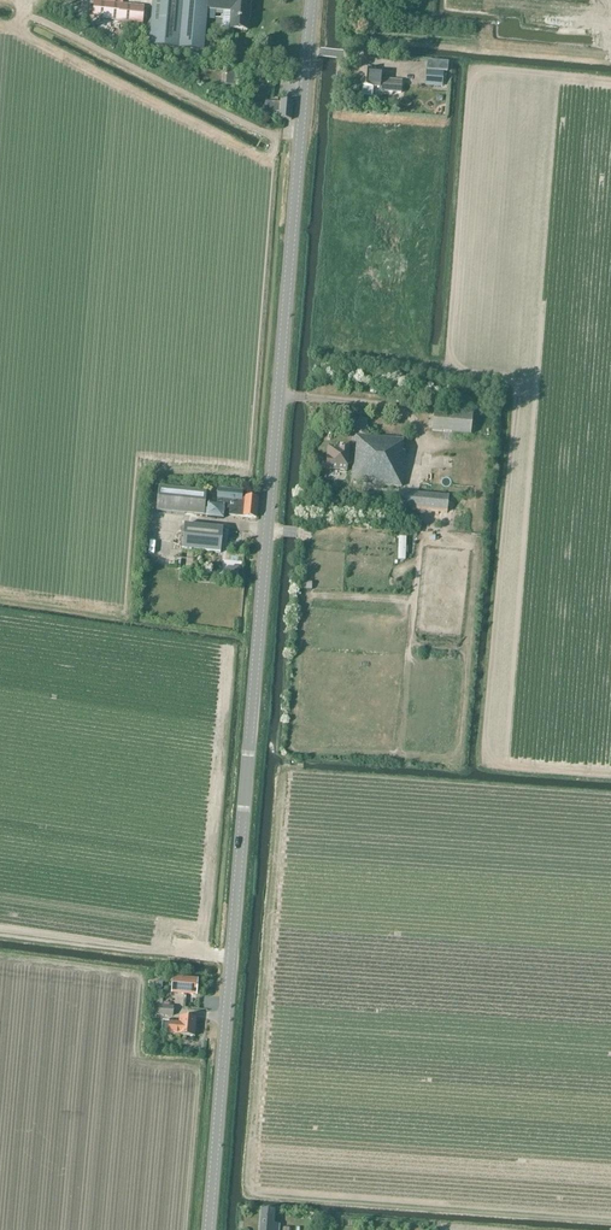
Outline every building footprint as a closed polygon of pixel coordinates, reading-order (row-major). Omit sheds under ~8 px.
[(126,26),(143,28),(145,6),(124,3),(124,0),(95,0),(93,19),(127,23),(126,26)] [(229,29),(247,30),(250,2),(234,1),(235,0),(153,0),(149,47),(205,51),(209,10),(231,12),(229,29)] [(428,63),(428,71),(448,73),(449,64),(428,63)] [(360,70),(359,87),(363,87),(362,95),(372,96),(373,88),(379,88),(380,91),(402,93),(403,81),(382,79),(382,72),(360,70)] [(427,84),(443,85),(445,73),(428,72),(427,84)] [(280,113),(279,119),(292,120),(294,102),(281,101),(281,102),(266,101),(264,111),(280,113)] [(474,410),(435,406),(433,432),(471,435),(474,410)] [(357,419),(357,434),(367,435),(368,427),(368,423),(368,420),(357,419)] [(337,447),(336,447),(329,447),(327,470),(348,471),(349,465),(351,465),(352,461),(353,461),(351,483),(402,488),(406,452),(403,452),(404,440),(356,435),(354,454),(349,453),(349,447),(337,447)] [(207,508),(205,508),(207,491),(159,486),(156,511),(206,516),(207,518),(224,520),(225,507),(230,508),(229,516),(256,518),(258,499),(243,497),(243,489),(217,487),(218,492),(216,505),(208,504),(207,508)] [(399,508),(411,510),(448,512),(449,496),(401,491),(399,508)] [(185,525),(183,550),(221,553),(224,528),(185,525)] [(223,577),(238,579),(239,569),(228,568),(223,572),(223,577)] [(173,979),(172,993),(196,995),(197,981),(173,979)] [(155,1005),(154,1015),(173,1017),(174,1007),(155,1005)] [(170,1022),(169,1034),(178,1035),(195,1037),(197,1018),(180,1017),(180,1023),(170,1022)] [(274,1224),(275,1212),(262,1211),(260,1229),(280,1229),(280,1225),(274,1224)]
